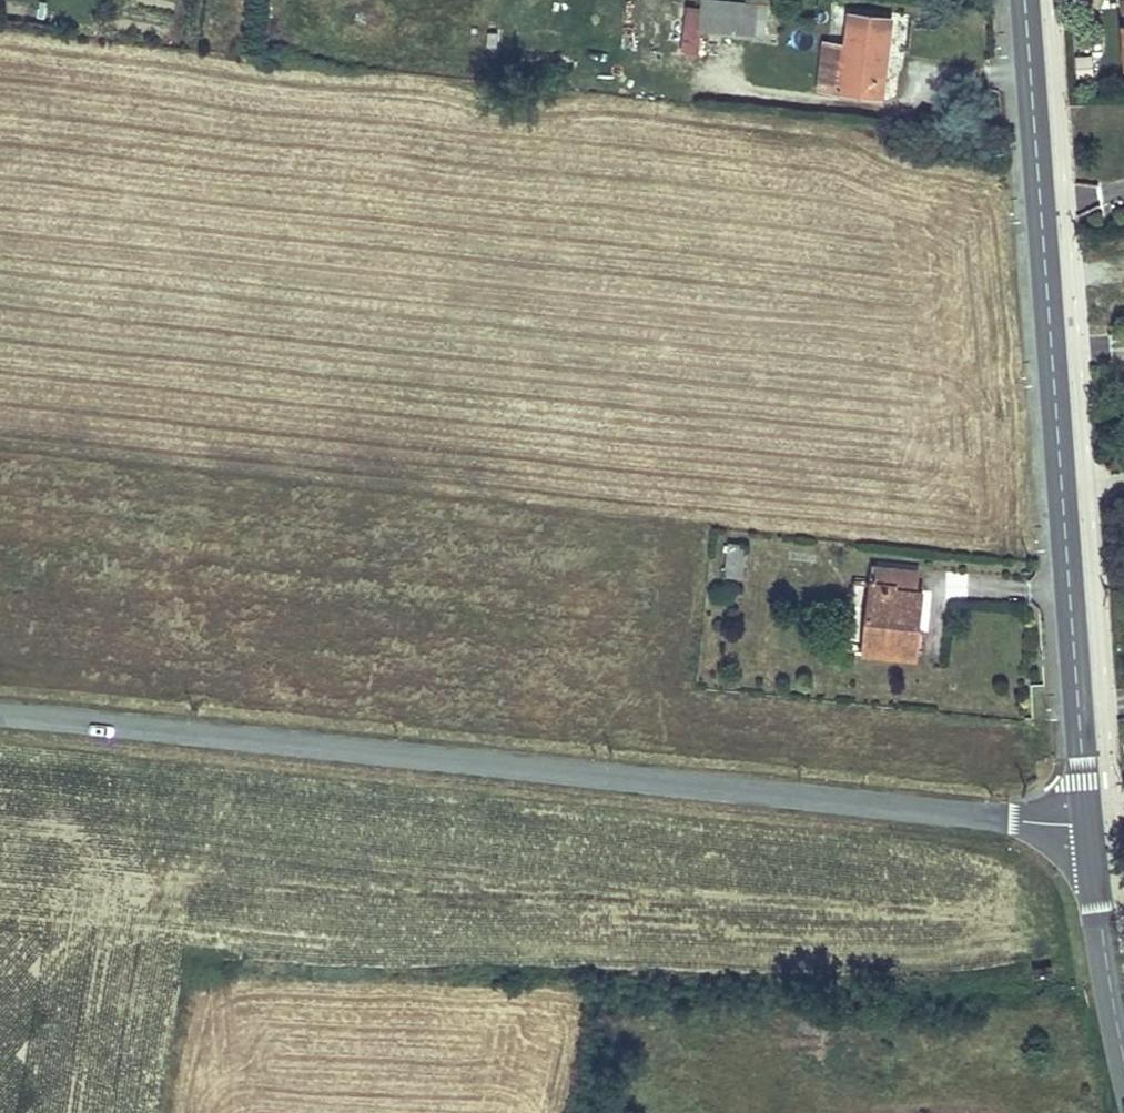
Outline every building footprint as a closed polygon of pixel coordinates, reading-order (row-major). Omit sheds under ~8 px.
[(701,23),(763,30),(764,14),(753,13),(754,0),(702,0),(701,23)] [(845,10),(840,65),(849,65),(847,87),(878,89),(885,13),(845,10)] [(721,577),(744,578),(746,543),(723,542),(721,577)] [(871,564),(863,647),(903,651),(905,623),(915,624),(918,586),(911,586),(913,566),(871,564)]
